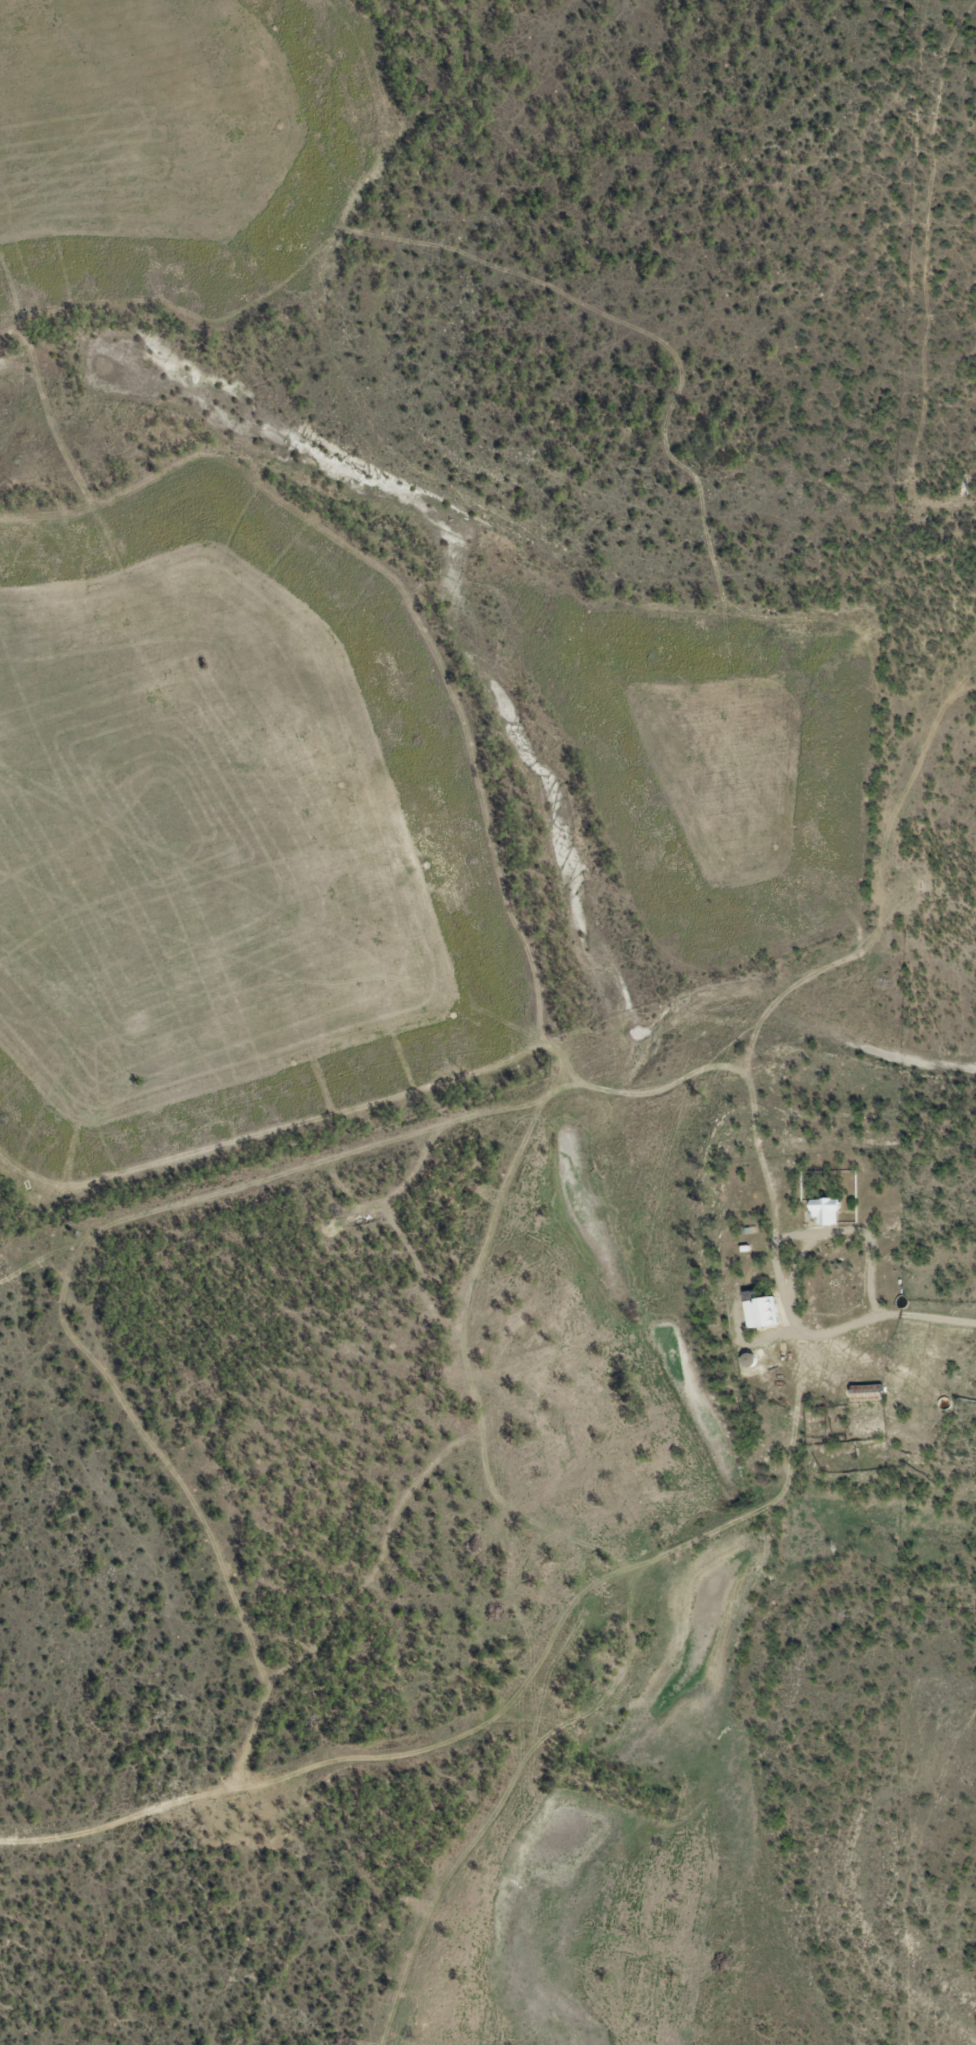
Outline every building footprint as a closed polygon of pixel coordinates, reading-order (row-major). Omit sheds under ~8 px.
[(839,1198),(814,1198),(814,1217),(816,1217),(816,1225),(839,1225),(839,1198)] [(745,1300),(748,1329),(779,1326),(776,1298),(745,1300)] [(853,1385),(853,1406),(883,1406),(883,1385),(853,1385)]
